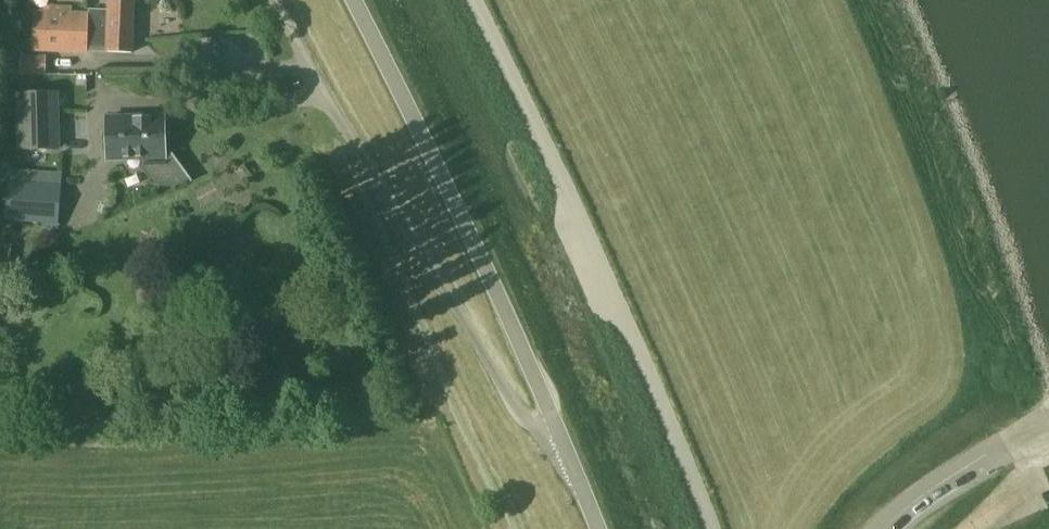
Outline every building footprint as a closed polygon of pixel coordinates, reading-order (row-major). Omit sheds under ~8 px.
[(133,53),(135,1),(108,0),(107,13),(88,12),(88,14),(34,11),(33,50),(87,53),(88,51),(133,53)] [(19,56),(18,74),(45,75),(45,57),(19,56)] [(21,152),(56,152),(55,95),(20,96),(21,152)] [(108,157),(146,156),(146,159),(147,162),(148,165),(149,168),(151,170),(153,173),(155,175),(157,176),(160,178),(162,179),(165,180),(168,181),(171,181),(174,181),(177,180),(180,179),(183,178),(185,177),(189,184),(191,183),(172,154),(165,154),(164,118),(107,120),(108,157)] [(8,184),(4,226),(59,230),(62,188),(8,184)]
